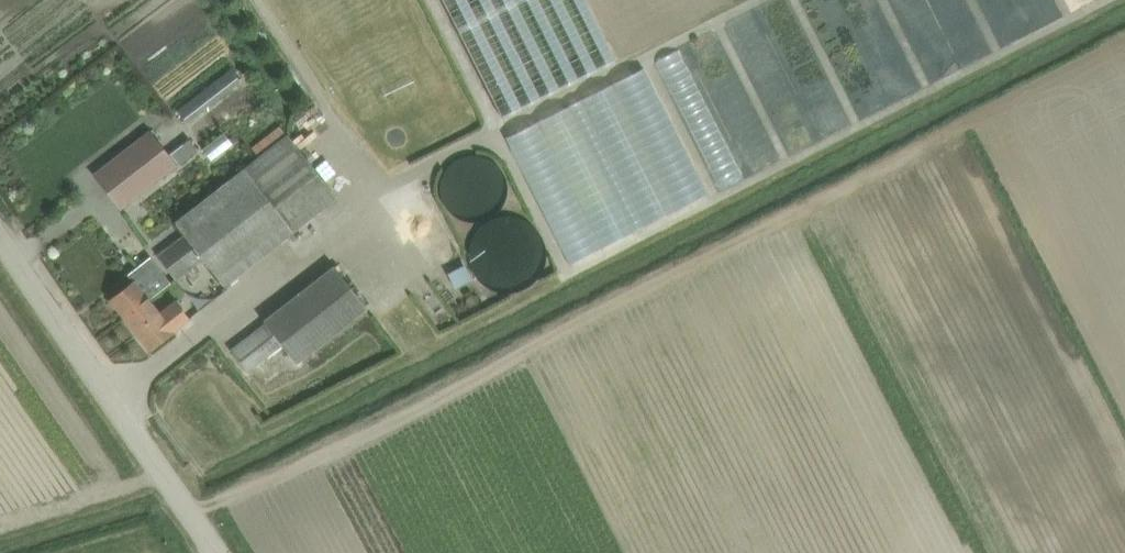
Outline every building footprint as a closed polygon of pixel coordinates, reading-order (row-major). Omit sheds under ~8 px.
[(571,82),(615,60),(585,0),(442,0),(501,118),(571,82)] [(720,89),(740,79),(719,35),(699,45),(720,89)] [(746,185),(690,53),(669,62),(724,194),(746,185)] [(714,203),(657,71),(594,99),(651,230),(714,203)] [(761,175),(783,164),(751,97),(729,107),(761,175)] [(434,114),(438,127),(454,121),(450,109),(434,114)] [(149,131),(94,174),(120,209),(176,166),(149,131)] [(185,235),(158,255),(171,278),(202,258),(223,286),(337,197),(286,136),(173,219),(185,235)] [(188,168),(208,162),(203,145),(183,151),(188,168)] [(148,298),(166,283),(147,257),(124,275),(130,283),(110,299),(149,350),(189,318),(176,300),(160,313),(148,298)] [(463,264),(447,273),(455,287),(471,279),(463,264)] [(228,350),(245,372),(280,344),(294,363),(365,307),(334,266),(262,320),(264,322),(228,350)]
